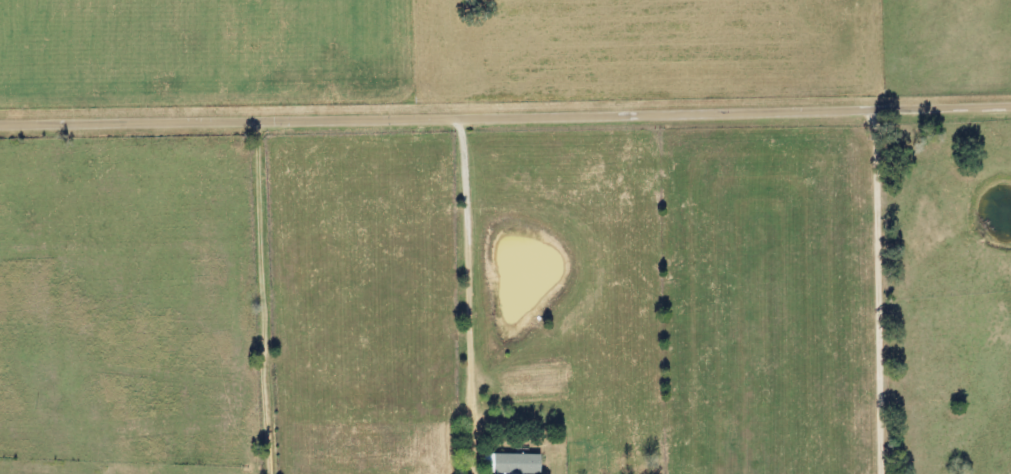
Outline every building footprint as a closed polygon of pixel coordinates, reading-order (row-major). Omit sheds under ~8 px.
[(476,455),(476,473),(533,473),(533,455),(476,455)]
